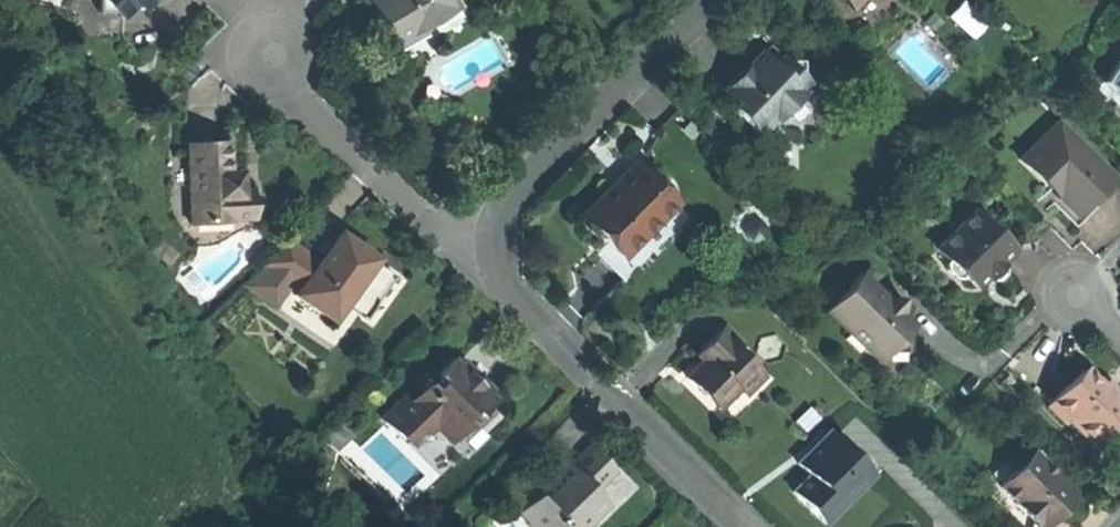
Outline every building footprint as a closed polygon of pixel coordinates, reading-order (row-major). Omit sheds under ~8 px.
[(102,11),(101,0),(88,0),(86,1),(86,37),(123,37),(123,17),(117,11),(102,11)] [(102,11),(117,11),(128,0),(101,0),(102,11)] [(391,1),(378,8),(374,10),(394,46),(434,24),(429,16),(455,1),(454,0),(390,0),(391,1)] [(861,18),(880,0),(844,0),(861,18)] [(459,9),(455,1),(429,16),(434,24),(459,9)] [(1119,102),(1119,56),(1101,83),(1102,83),(1119,102)] [(730,109),(755,134),(763,134),(778,118),(797,118),(798,117),(798,98),(810,86),(802,78),(802,63),(801,62),(785,62),(781,58),(774,65),(762,66),(755,59),(742,72),(722,92),(734,105),(730,109)] [(1102,83),(1089,101),(1112,125),(1119,133),(1119,102),(1102,83)] [(1057,124),(1020,160),(1049,189),(1043,195),(1074,226),(1085,215),(1099,201),(1094,196),(1111,178),(1057,124)] [(227,143),(188,145),(192,226),(232,224),(232,221),(253,220),(251,192),(239,193),(239,185),(230,185),(229,173),(228,156),(227,143)] [(618,182),(616,182),(582,217),(588,223),(588,231),(594,237),(602,237),(607,242),(622,257),(676,205),(636,163),(626,172),(626,174),(626,177),(621,182),(618,182)] [(626,174),(626,172),(621,177),(616,182),(618,182),(621,182),(626,177),(626,174)] [(238,173),(229,173),(230,185),(239,185),(238,173)] [(268,215),(267,187),(253,188),(254,216),(268,215)] [(689,217),(676,205),(622,257),(607,242),(595,254),(623,282),(689,217)] [(972,213),(936,249),(948,261),(945,265),(945,270),(953,278),(959,278),(962,275),(974,287),(983,277),(986,279),(994,279),(1000,274),(999,266),(997,263),(1003,257),(1009,251),(972,213)] [(355,246),(338,235),(319,263),(299,291),(296,296),(332,322),(343,306),(353,291),(373,263),(375,260),(355,246)] [(179,253),(161,237),(150,249),(168,265),(179,253)] [(292,286),(299,291),(319,263),(285,240),(261,264),(282,279),(292,286)] [(393,277),(373,263),(353,291),(373,306),(393,277)] [(244,285),(267,301),(282,279),(261,264),(244,285)] [(863,276),(827,312),(869,353),(887,353),(905,353),(905,342),(905,334),(904,317),(902,315),(902,299),(887,299),(863,276)] [(277,308),(292,286),(282,279),(267,301),(277,308)] [(363,320),(373,306),(353,291),(343,306),(363,320)] [(913,326),(904,317),(905,334),(913,326)] [(725,328),(706,347),(711,353),(686,378),(693,385),(703,396),(707,392),(719,403),(715,407),(717,409),(738,389),(746,397),(764,378),(737,351),(742,345),(725,328)] [(877,362),(887,353),(869,353),(877,362)] [(383,419),(405,441),(418,428),(434,427),(450,443),(457,436),(468,444),(481,431),(482,432),(497,417),(486,407),(493,399),(485,391),(477,383),(466,394),(458,387),(469,375),(453,359),(435,377),(430,372),(383,419)] [(1047,406),(1064,423),(1067,419),(1093,445),(1112,427),(1119,419),(1119,398),(1115,393),(1111,397),(1101,386),(1084,370),(1047,406)] [(477,383),(469,375),(458,387),(466,394),(477,383)] [(1105,383),(1101,386),(1111,397),(1115,393),(1105,383)] [(829,432),(797,464),(809,476),(792,492),(811,511),(823,523),(872,475),(829,432)] [(591,448),(571,468),(568,465),(535,496),(537,498),(521,513),(536,526),(550,526),(558,519),(564,525),(566,526),(583,526),(591,519),(592,520),(608,505),(594,491),(614,471),(605,462),(591,448)] [(1032,453),(1029,456),(1040,467),(1042,464),(1032,453)] [(1065,506),(1074,496),(1042,464),(1040,467),(1029,456),(999,486),(1016,502),(1013,504),(1034,526),(1051,509),(1056,514),(1065,506)] [(1056,514),(1051,509),(1034,526),(1036,526),(1043,526),(1056,514)]
